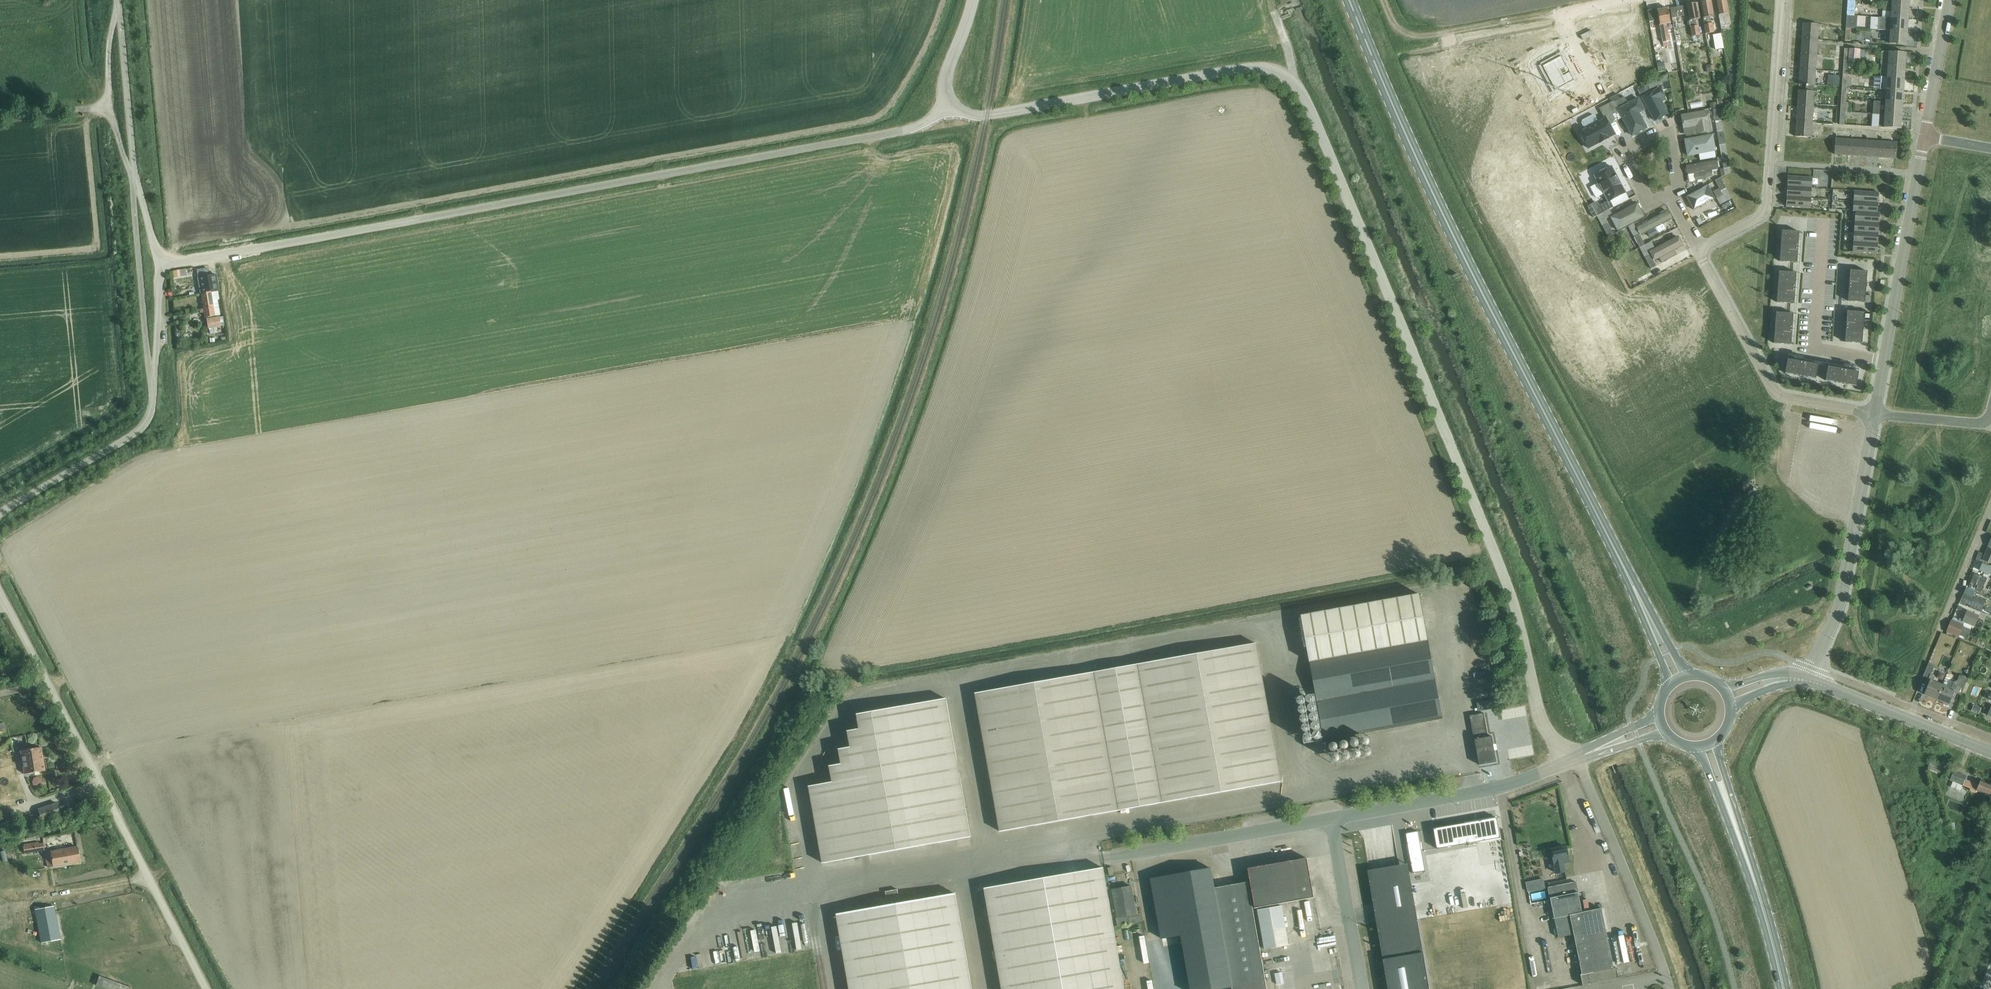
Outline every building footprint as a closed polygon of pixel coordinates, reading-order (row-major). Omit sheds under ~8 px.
[(1719,15),(1729,14),(1727,0),(1716,0),(1719,15)] [(1712,1),(1700,3),(1706,34),(1714,32),(1712,23),(1711,23),(1710,17),(1714,16),(1712,1)] [(1698,3),(1686,5),(1688,15),(1689,18),(1692,36),(1700,35),(1698,26),(1696,26),(1695,20),(1700,19),(1698,3)] [(1686,5),(1670,8),(1672,18),(1688,15),(1686,5)] [(1883,5),(1882,11),(1891,12),(1891,18),(1908,19),(1909,7),(1887,5),(1883,5)] [(1650,10),(1647,11),(1649,21),(1653,21),(1659,19),(1663,42),(1664,47),(1668,47),(1667,42),(1669,41),(1666,24),(1670,23),(1667,8),(1657,10),(1657,11),(1656,11),(1655,10),(1655,9),(1650,10)] [(1846,15),(1846,28),(1851,28),(1856,29),(1856,28),(1857,21),(1851,21),(1852,15),(1846,15)] [(1879,18),(1878,29),(1890,30),(1908,31),(1908,19),(1891,18),(1879,18)] [(1803,23),(1802,39),(1818,40),(1822,40),(1824,25),(1819,25),(1819,24),(1803,23)] [(1832,32),(1842,32),(1843,25),(1832,24),(1832,32)] [(1890,30),(1889,43),(1907,44),(1908,31),(1890,30)] [(1721,34),(1713,35),(1716,50),(1724,49),(1721,34)] [(1802,39),(1801,54),(1817,55),(1818,40),(1802,39)] [(1844,49),(1843,61),(1848,62),(1859,62),(1860,50),(1849,49),(1844,49)] [(1563,50),(1544,61),(1557,85),(1576,75),(1571,65),(1572,65),(1569,60),(1568,60),(1563,50)] [(1881,51),(1881,64),(1905,65),(1906,53),(1889,51),(1881,51)] [(1801,54),(1800,69),(1816,70),(1817,55),(1801,54)] [(1881,64),(1880,77),(1887,77),(1905,78),(1905,65),(1881,64)] [(1799,79),(1799,84),(1806,85),(1813,85),(1814,86),(1815,79),(1815,78),(1816,70),(1800,69),(1799,78),(1799,79)] [(1839,82),(1839,74),(1830,73),(1829,81),(1839,82)] [(1648,84),(1637,90),(1640,95),(1651,90),(1659,85),(1663,92),(1669,91),(1667,79),(1667,74),(1658,79),(1648,84)] [(1842,79),(1842,86),(1847,87),(1851,87),(1851,79),(1851,78),(1848,77),(1848,74),(1843,74),(1842,79)] [(1880,79),(1880,89),(1886,89),(1904,90),(1905,79),(1905,78),(1887,77),(1880,77),(1880,79)] [(1799,90),(1798,106),(1813,107),(1814,92),(1812,91),(1813,85),(1806,85),(1806,91),(1799,90)] [(1643,96),(1657,122),(1669,115),(1660,99),(1664,97),(1659,88),(1643,96)] [(1886,89),(1885,102),(1903,103),(1904,90),(1886,89)] [(1624,97),(1614,102),(1617,108),(1627,102),(1624,97)] [(1645,111),(1638,98),(1618,108),(1633,136),(1647,129),(1639,114),(1645,111)] [(1841,99),(1840,112),(1846,112),(1846,109),(1850,109),(1850,100),(1846,100),(1846,99),(1841,99)] [(1873,101),(1873,114),(1885,114),(1902,116),(1903,103),(1885,102),(1873,101)] [(1585,129),(1579,132),(1588,148),(1599,142),(1600,143),(1608,139),(1608,138),(1614,134),(1609,124),(1621,118),(1616,108),(1617,108),(1614,102),(1604,108),(1604,107),(1600,109),(1605,118),(1599,121),(1596,115),(1594,114),(1582,121),(1582,123),(1585,129)] [(1798,106),(1797,121),(1812,122),(1813,107),(1798,106)] [(1719,109),(1713,110),(1715,121),(1717,133),(1723,132),(1721,120),(1719,109)] [(1696,127),(1697,135),(1711,132),(1707,112),(1680,117),(1682,130),(1696,127)] [(1885,114),(1884,127),(1901,129),(1902,116),(1885,114)] [(1797,121),(1795,136),(1811,137),(1812,130),(1817,130),(1817,124),(1812,124),(1812,122),(1797,121)] [(1723,132),(1717,133),(1719,145),(1720,150),(1721,157),(1727,156),(1725,144),(1723,132)] [(1712,136),(1682,141),(1685,158),(1715,152),(1712,136)] [(1836,138),(1835,155),(1850,155),(1851,139),(1836,138)] [(1851,139),(1850,155),(1865,156),(1866,140),(1851,139)] [(1866,140),(1865,156),(1881,157),(1882,141),(1866,140)] [(1882,141),(1881,157),(1896,158),(1897,142),(1882,141)] [(1727,156),(1721,157),(1723,169),(1725,176),(1730,173),(1730,169),(1729,168),(1729,167),(1727,156)] [(1686,165),(1688,174),(1718,169),(1716,160),(1686,165)] [(1599,183),(1590,187),(1596,198),(1604,194),(1608,201),(1598,206),(1597,203),(1591,206),(1597,216),(1602,213),(1614,207),(1611,201),(1625,193),(1611,166),(1595,175),(1599,183)] [(1788,175),(1787,185),(1812,187),(1813,177),(1788,175)] [(1720,178),(1715,181),(1721,191),(1723,195),(1726,202),(1732,199),(1726,188),(1720,178)] [(1787,185),(1787,195),(1811,196),(1812,187),(1787,185)] [(1686,198),(1693,210),(1715,199),(1708,187),(1686,198)] [(1855,190),(1854,200),(1879,202),(1879,191),(1855,190)] [(1787,195),(1786,206),(1811,208),(1811,196),(1787,195)] [(1854,200),(1854,210),(1856,211),(1878,212),(1879,202),(1854,200)] [(1725,211),(1735,206),(1732,201),(1723,207),(1725,211)] [(1639,202),(1609,218),(1616,233),(1647,216),(1639,202)] [(1636,227),(1641,235),(1671,219),(1666,211),(1636,227)] [(1856,211),(1856,221),(1880,222),(1880,212),(1878,212),(1856,211)] [(1602,213),(1597,216),(1600,221),(1603,227),(1605,232),(1608,237),(1614,235),(1608,224),(1606,219),(1602,213)] [(1856,221),(1855,231),(1879,232),(1880,222),(1856,221)] [(1782,230),(1780,262),(1797,263),(1799,232),(1782,230)] [(1855,231),(1854,241),(1879,242),(1879,232),(1855,231)] [(1639,234),(1634,237),(1640,248),(1645,245),(1639,234)] [(1677,237),(1650,251),(1654,260),(1682,246),(1677,237)] [(1854,241),(1854,251),(1878,253),(1879,242),(1854,241)] [(1651,256),(1645,258),(1651,269),(1656,266),(1651,256)] [(1850,270),(1848,301),(1871,303),(1871,296),(1865,296),(1867,272),(1850,270)] [(199,282),(196,283),(196,287),(200,287),(201,294),(211,292),(208,271),(207,271),(202,272),(197,273),(199,282)] [(1779,271),(1777,302),(1794,304),(1796,273),(1779,271)] [(211,292),(201,294),(205,318),(220,315),(218,300),(220,300),(218,292),(211,293),(211,292)] [(1847,311),(1845,342),(1862,343),(1864,319),(1870,320),(1870,313),(1847,311)] [(1776,312),(1774,343),(1791,345),(1793,314),(1776,312)] [(207,320),(209,329),(221,326),(219,318),(207,320)] [(1787,359),(1785,373),(1816,379),(1818,365),(1787,359)] [(1828,367),(1825,381),(1856,386),(1859,372),(1828,367)] [(1828,430),(1829,424),(1804,420),(1803,425),(1809,426),(1808,435),(1800,434),(1800,438),(1826,442),(1828,430)] [(1990,564),(1990,549),(1987,548),(1982,560),(1990,564)] [(1987,579),(1974,574),(1969,588),(1982,593),(1987,579)] [(1965,589),(1960,602),(1970,606),(1969,607),(1981,612),(1985,602),(1974,597),(1973,598),(1972,598),(1974,593),(1965,589)] [(1301,616),(1324,740),(1442,718),(1419,594),(1301,616)] [(1962,622),(1975,627),(1979,615),(1967,611),(1962,622)] [(1947,632),(1958,637),(1963,625),(1951,620),(1947,632)] [(1960,636),(1967,639),(1970,630),(1963,627),(1960,636)] [(976,693),(1000,832),(1281,782),(1256,644),(976,693)] [(1925,695),(1937,700),(1942,685),(1933,682),(1935,677),(1931,675),(1935,666),(1928,663),(1923,677),(1928,679),(1925,688),(1927,688),(1925,695)] [(1942,669),(1939,676),(1945,679),(1948,671),(1942,669)] [(1942,685),(1937,700),(1949,704),(1951,698),(1953,699),(1955,693),(1960,696),(1967,678),(1960,675),(1956,685),(1953,684),(1951,689),(1942,685)] [(823,863),(971,837),(947,699),(858,715),(861,729),(849,731),(852,747),(840,750),(843,764),(831,766),(834,782),(810,786),(823,863)] [(1479,701),(1480,710),(1492,708),(1490,699),(1479,701)] [(1470,716),(1479,765),(1496,762),(1492,736),(1488,737),(1483,713),(1470,716)] [(21,751),(25,774),(45,770),(41,748),(21,751)] [(1929,767),(1940,771),(1942,765),(1931,761),(1929,767)] [(1990,797),(1990,785),(1980,781),(1979,785),(1974,783),(1973,785),(1965,781),(1966,777),(1954,772),(1953,774),(1950,773),(1947,780),(1971,790),(1970,792),(1977,794),(1977,792),(1990,797)] [(42,774),(34,775),(36,784),(44,783),(42,774)] [(38,809),(41,821),(60,814),(57,803),(38,809)] [(1433,829),(1437,850),(1500,838),(1496,818),(1433,829)] [(1412,833),(1402,835),(1410,874),(1425,871),(1418,832),(1412,833)] [(23,846),(24,853),(45,850),(45,843),(23,846)] [(46,852),(48,867),(80,861),(77,847),(46,852)] [(1565,864),(1570,863),(1567,847),(1551,850),(1550,849),(1545,850),(1546,859),(1552,858),(1555,874),(1566,872),(1565,864)] [(1487,858),(1479,859),(1480,872),(1488,871),(1487,858)] [(1307,859),(1248,870),(1255,909),(1314,899),(1307,859)] [(1003,988),(1124,988),(1103,868),(985,889),(1003,988)] [(1151,880),(1162,939),(1180,935),(1190,988),(1223,988),(1232,987),(1233,988),(1267,988),(1248,883),(1214,889),(1211,869),(1151,880)] [(1487,872),(1475,874),(1479,893),(1491,891),(1487,872)] [(1370,880),(1389,988),(1430,988),(1410,874),(1370,880)] [(1526,883),(1528,892),(1546,888),(1544,879),(1526,883)] [(1581,974),(1583,985),(1619,978),(1616,967),(1614,968),(1602,908),(1582,912),(1576,882),(1548,887),(1558,938),(1574,935),(1582,974),(1581,974)] [(1111,890),(1116,919),(1136,916),(1130,887),(1111,890)] [(848,976),(850,988),(972,988),(955,894),(837,914),(848,976)] [(41,942),(60,939),(54,905),(36,909),(34,898),(0,905),(0,927),(1,932),(38,924),(41,942)] [(1288,946),(1281,907),(1258,911),(1264,950),(1288,946)] [(749,945),(752,956),(757,955),(754,944),(749,945)] [(98,976),(95,986),(103,988),(132,988),(98,976)]
